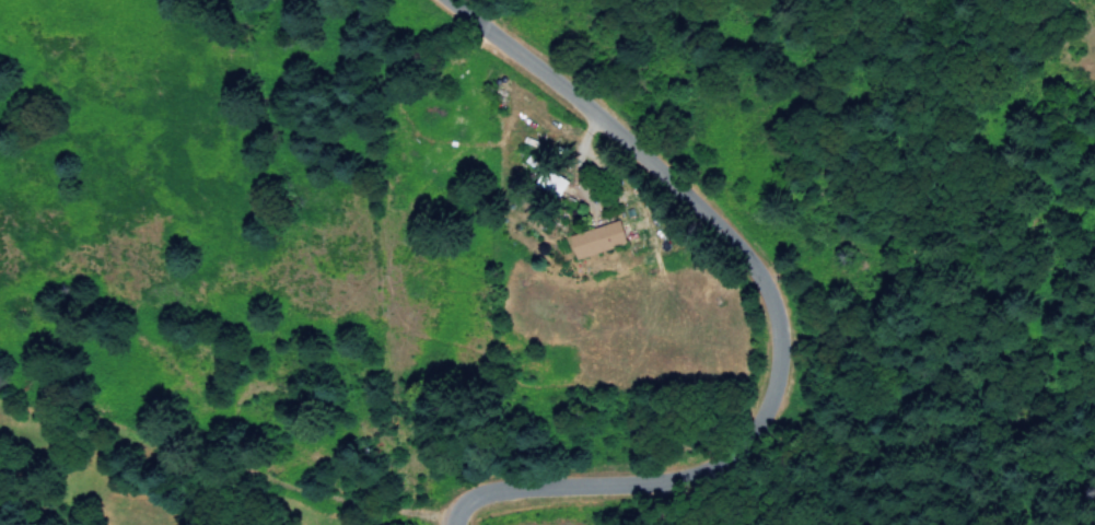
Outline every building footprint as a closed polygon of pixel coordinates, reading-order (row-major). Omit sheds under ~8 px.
[(568,235),(572,258),(623,248),(618,225),(568,235)]
